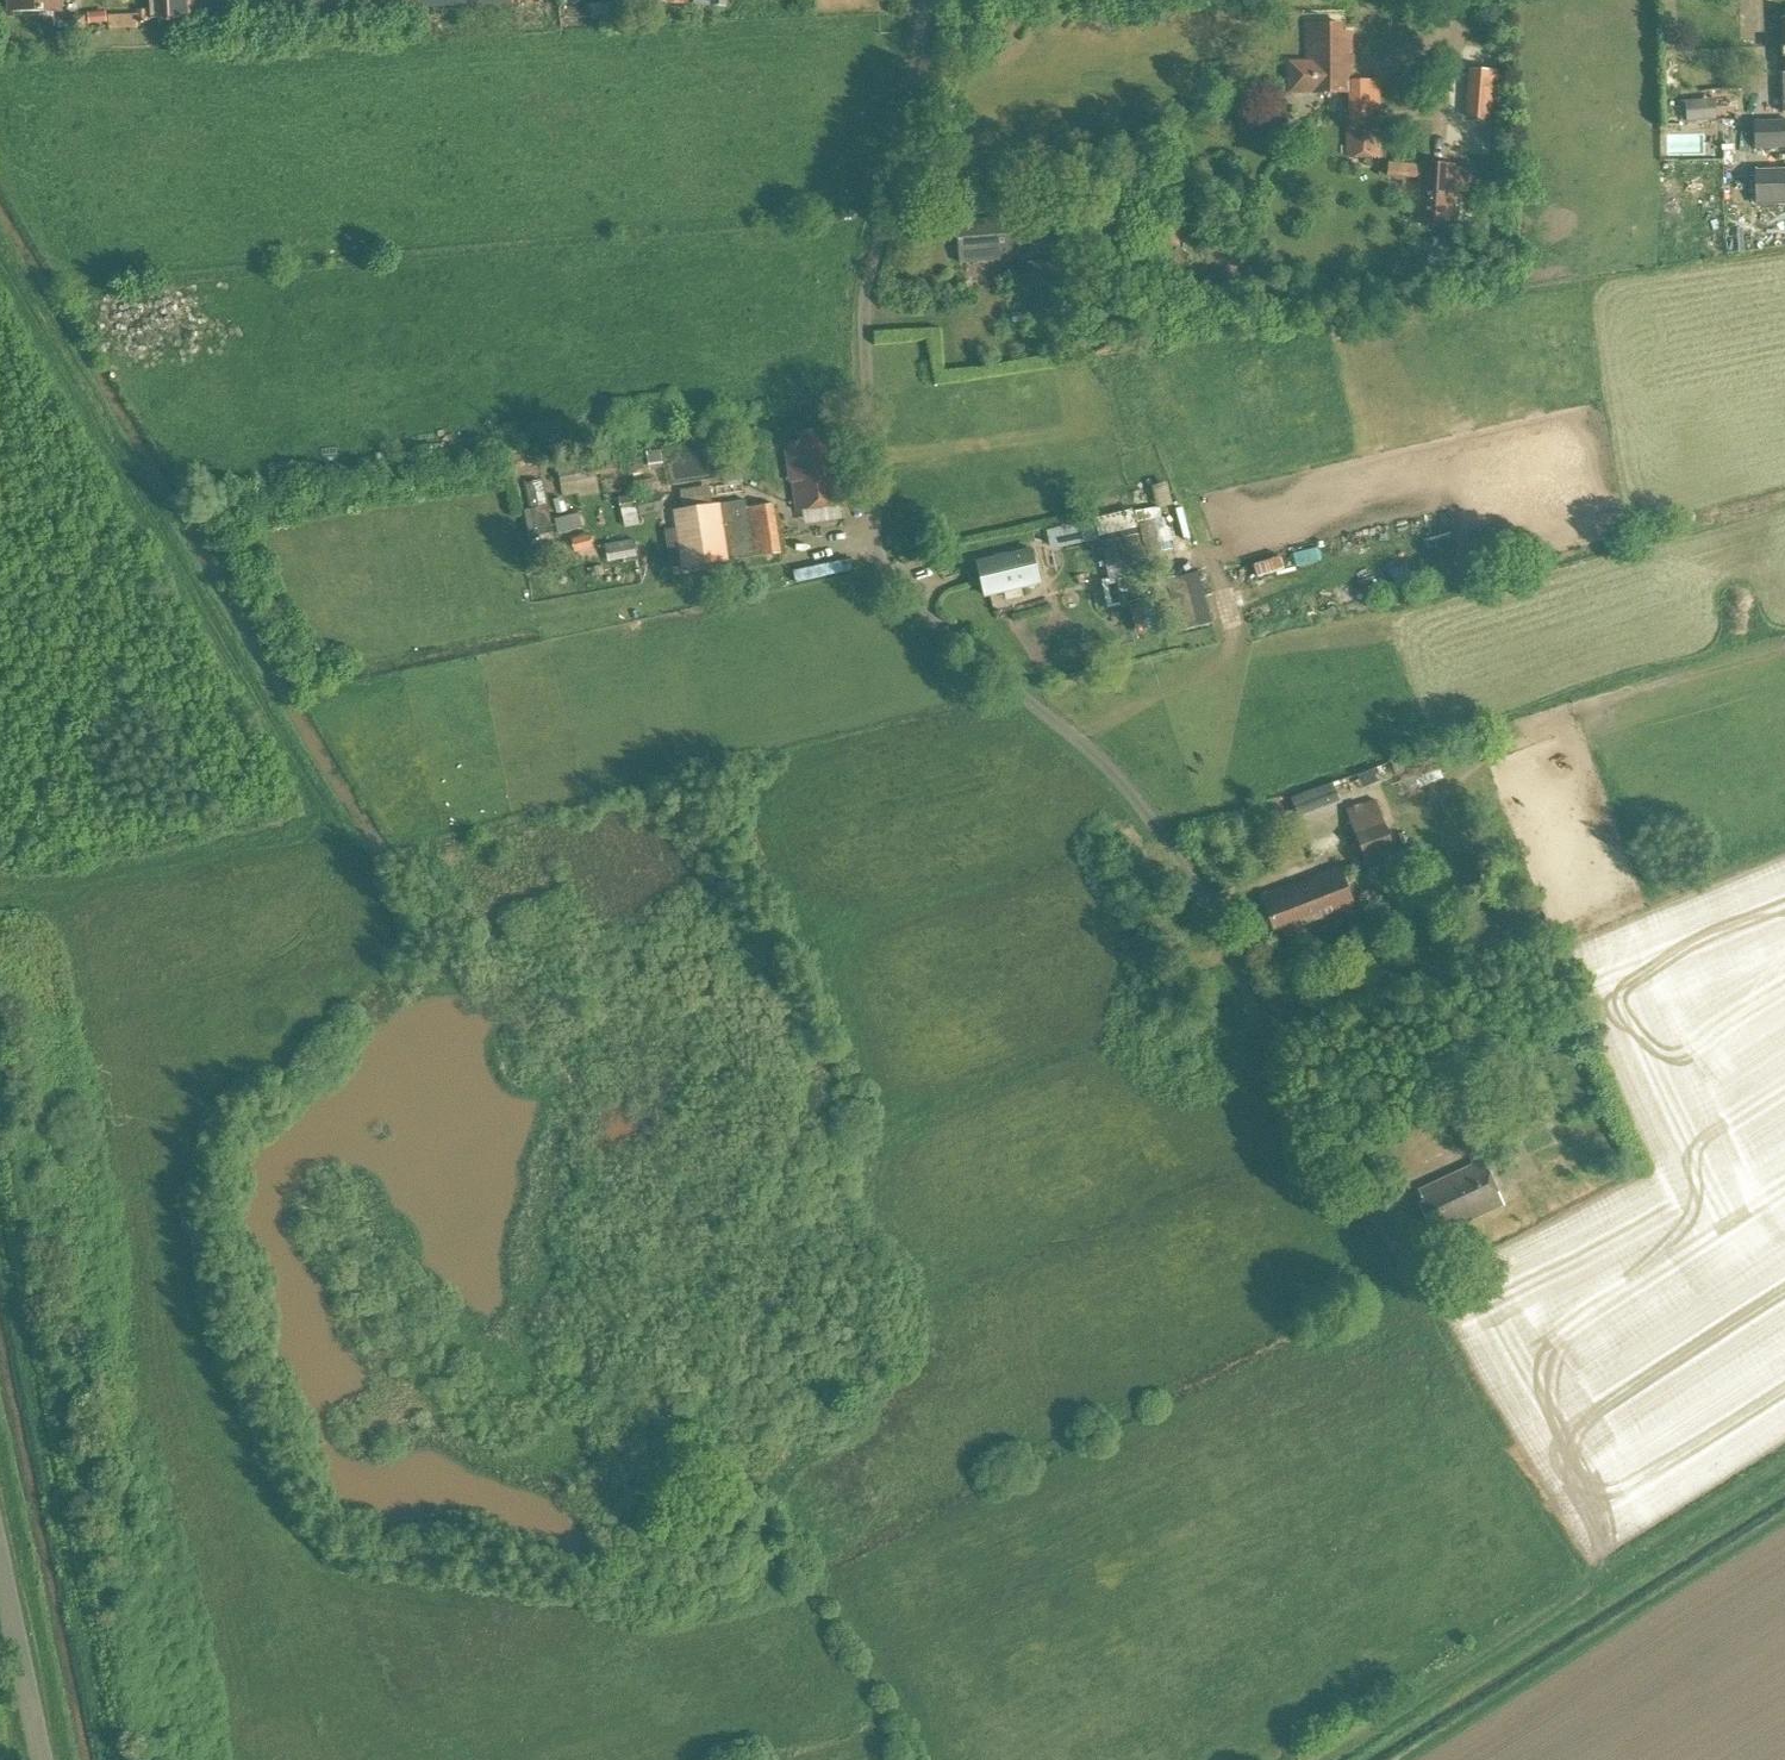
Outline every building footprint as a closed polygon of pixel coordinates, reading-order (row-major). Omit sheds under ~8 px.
[(61,13),(61,0),(9,0),(9,13),(61,13)] [(155,18),(169,17),(169,18),(412,9),(412,0),(154,0),(155,18)] [(712,7),(728,8),(728,0),(713,0),(712,7)] [(1308,64),(1289,64),(1289,95),(1352,94),(1351,34),(1342,34),(1342,26),(1308,27),(1308,64)] [(1715,118),(1713,97),(1684,99),(1686,120),(1715,118)] [(1379,120),(1379,109),(1365,109),(1366,121),(1346,122),(1347,160),(1381,159),(1380,120),(1379,120)] [(1753,123),(1754,152),(1784,151),(1784,122),(1753,123)] [(1455,170),(1420,168),(1420,169),(1388,168),(1387,178),(1419,180),(1417,230),(1452,232),(1454,195),(1467,196),(1468,173),(1455,172),(1455,170)] [(1784,207),(1784,170),(1754,171),(1755,207),(1784,207)] [(1024,290),(1065,286),(1062,263),(1033,265),(1030,219),(965,224),(966,229),(957,230),(959,265),(1022,260),(1024,290)] [(796,512),(843,506),(833,431),(821,432),(798,435),(799,444),(785,446),(790,484),(792,484),(796,512)] [(569,495),(581,490),(574,472),(561,477),(569,495)] [(524,509),(534,537),(553,531),(537,482),(527,485),(534,506),(524,509)] [(641,523),(637,495),(622,497),(626,525),(641,523)] [(680,569),(782,554),(773,506),(747,510),(746,502),(673,512),(680,569)] [(560,531),(581,526),(579,514),(557,519),(560,531)] [(1148,572),(1138,530),(1100,539),(1110,581),(1148,572)] [(606,542),(609,560),(639,556),(637,538),(606,542)] [(985,597),(1044,584),(1036,551),(977,565),(985,597)] [(1212,625),(1198,574),(1165,583),(1179,634),(1212,625)] [(1357,775),(1290,799),(1297,818),(1364,794),(1357,775)] [(1306,844),(1313,863),(1359,845),(1368,870),(1397,859),(1376,801),(1346,810),(1351,828),(1306,844)] [(1282,825),(1278,809),(1266,813),(1270,829),(1282,825)] [(1287,938),(1355,912),(1340,871),(1291,890),(1291,889),(1263,900),(1275,932),(1284,929),(1287,938)] [(1442,1237),(1504,1207),(1483,1162),(1419,1192),(1425,1204),(1420,1207),(1429,1227),(1436,1224),(1442,1237)]
